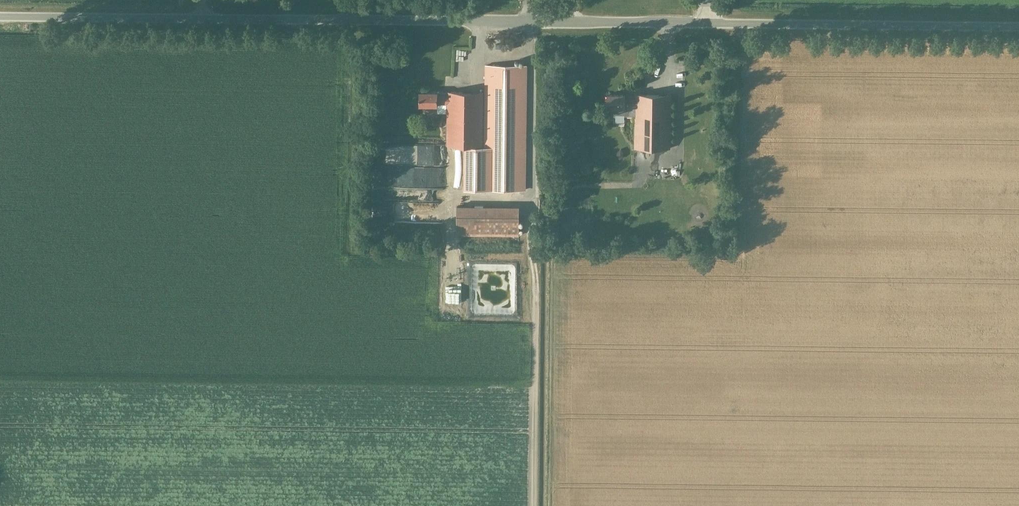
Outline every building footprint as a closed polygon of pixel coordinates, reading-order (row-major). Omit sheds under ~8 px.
[(526,66),(485,65),(484,145),(484,147),(464,147),(464,189),(524,189),(525,145),(526,66)] [(447,92),(437,92),(419,92),(419,105),(437,105),(437,104),(447,104),(447,145),(482,145),(482,92),(447,92)] [(634,148),(670,148),(670,95),(635,94),(635,97),(625,97),(625,95),(607,95),(607,108),(614,108),(614,114),(615,114),(615,122),(625,122),(625,116),(635,116),(634,148)] [(613,204),(623,205),(623,195),(614,194),(613,204)] [(519,206),(457,205),(456,235),(519,235),(519,206)] [(459,282),(460,262),(446,262),(445,286),(453,286),(453,282),(459,282)] [(514,310),(513,265),(470,266),(471,312),(485,312),(485,305),(478,305),(478,286),(487,286),(487,279),(498,279),(498,287),(505,287),(505,310),(514,310)] [(460,315),(459,289),(444,290),(445,316),(460,315)]
